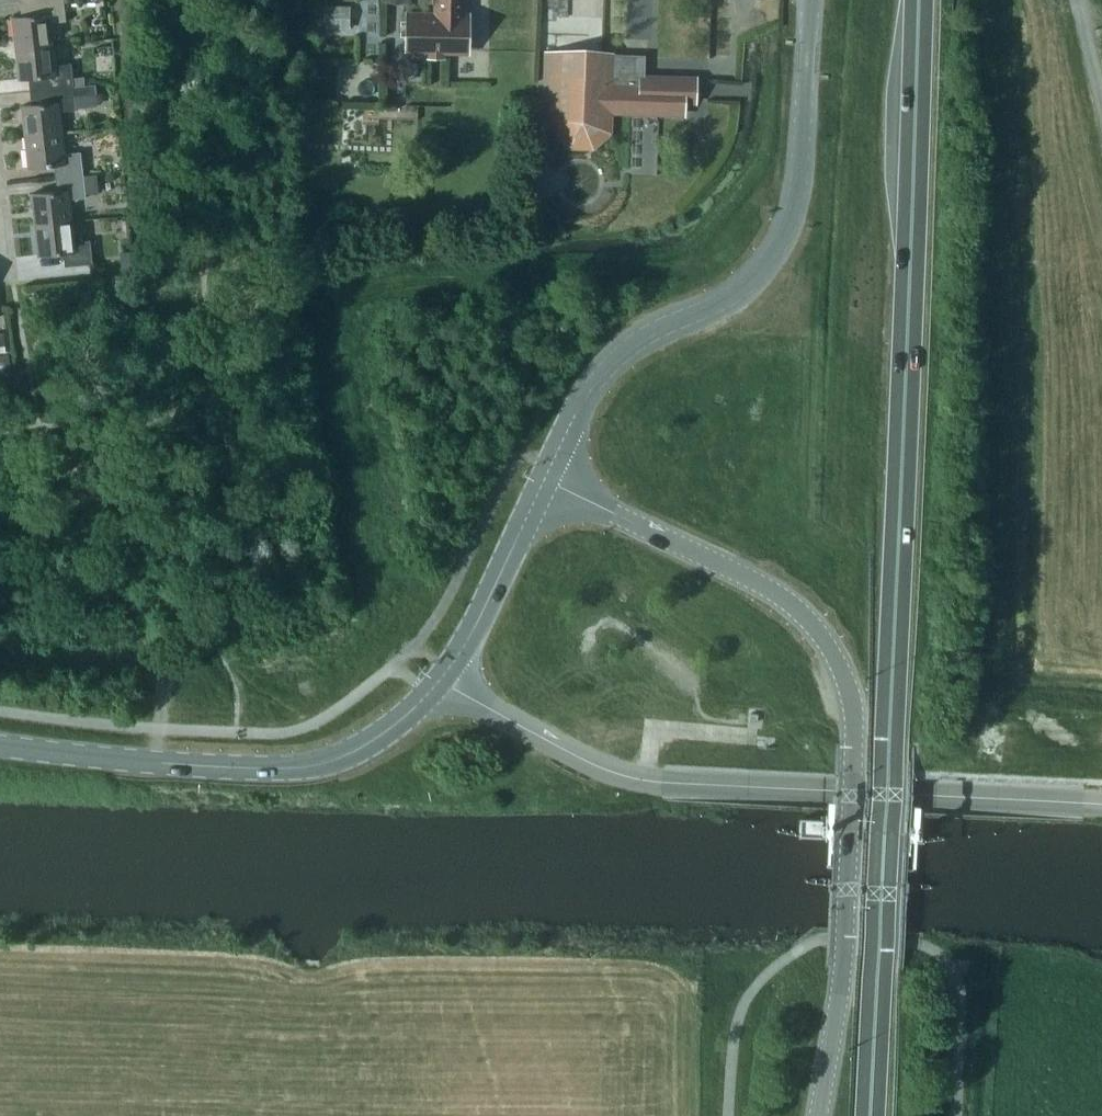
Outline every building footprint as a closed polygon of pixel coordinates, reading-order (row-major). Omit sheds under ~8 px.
[(65,0),(48,0),(21,3),(22,16),(12,17),(15,48),(54,43),(52,22),(67,20),(65,0)] [(409,50),(469,51),(470,11),(467,11),(467,0),(433,0),(433,11),(410,11),(409,50)] [(327,30),(355,30),(355,3),(327,3),(327,30)] [(74,85),(72,63),(57,65),(54,43),(15,48),(19,78),(28,77),(29,90),(74,85)] [(612,112),(685,115),(685,102),(696,102),(697,80),(644,78),(645,58),(614,57),(614,55),(549,52),(546,120),(572,148),(595,148),(611,132),(612,112)] [(63,132),(61,111),(99,107),(97,93),(96,83),(74,85),(29,90),(31,104),(21,105),(25,136),(63,132)] [(55,163),(56,178),(84,174),(81,150),(65,152),(63,132),(25,136),(28,166),(55,163)] [(84,175),(84,174),(56,178),(58,191),(31,194),(35,224),(73,220),(70,199),(87,197),(86,193),(84,175)] [(97,174),(84,175),(86,193),(99,192),(97,174)] [(75,240),(73,220),(35,224),(38,255),(65,252),(66,265),(93,262),(90,239),(75,240)] [(134,251),(121,253),(123,269),(135,268),(134,251)]
